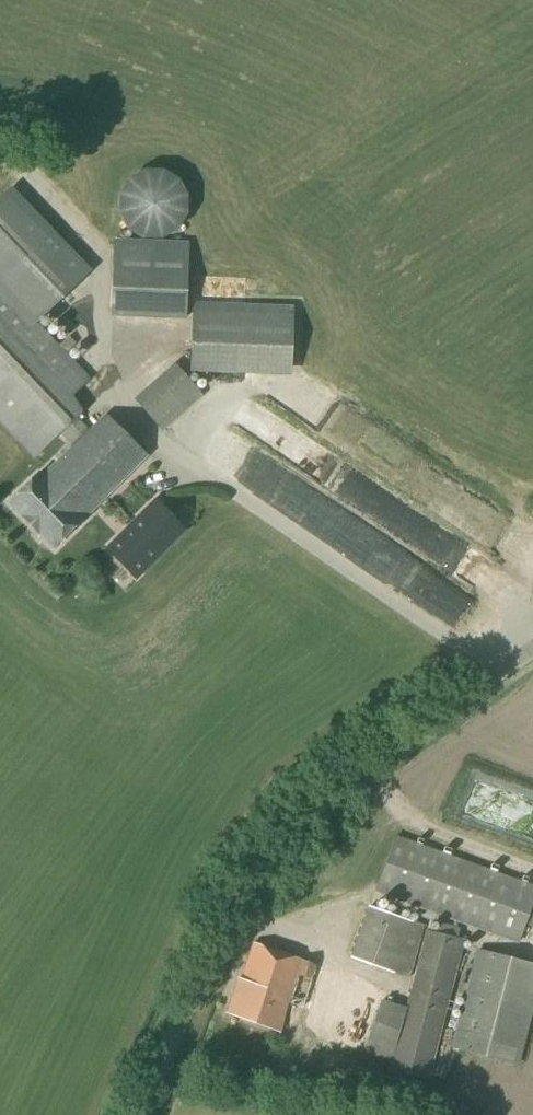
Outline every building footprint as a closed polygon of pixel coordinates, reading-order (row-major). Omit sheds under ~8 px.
[(142,240),(161,239),(178,229),(187,214),(188,196),(179,180),(162,170),(144,169),(128,178),(118,195),(117,213),(126,229),(142,240)] [(37,322),(91,271),(11,188),(0,199),(0,424),(34,459),(83,412),(73,396),(90,379),(67,354),(76,344),(69,336),(59,345),(37,322)] [(184,321),(185,263),(185,244),(112,242),(110,318),(121,318),(184,321)] [(291,376),(294,306),(192,302),(190,372),(291,376)] [(162,432),(203,396),(174,363),(133,399),(162,432)] [(95,509),(147,457),(106,415),(42,476),(39,472),(7,503),(52,549),(83,519),(84,520),(95,509)] [(125,539),(76,587),(104,615),(152,568),(125,539)] [(532,902),(532,886),(395,836),(375,892),(518,945),(532,902)] [(409,979),(423,926),(368,906),(350,958),(409,979)] [(391,1063),(390,1070),(428,1080),(437,1048),(464,940),(458,939),(437,933),(425,930),(406,1009),(391,1063)] [(238,978),(226,1014),(280,1032),(282,1025),(290,1003),(297,1005),(370,1030),(381,1000),(385,990),(304,961),(304,962),(253,944),(241,979),(238,978)] [(532,1010),(532,964),(476,949),(451,1048),(519,1066),(532,1010)]
